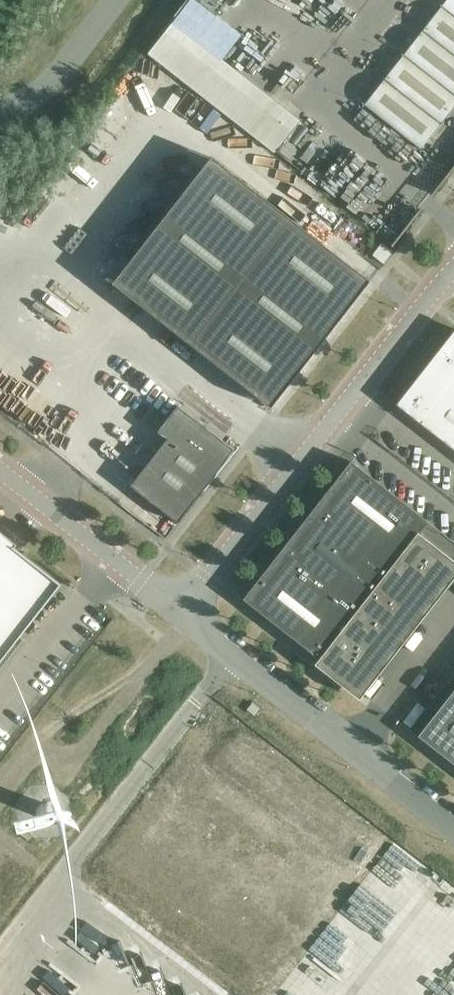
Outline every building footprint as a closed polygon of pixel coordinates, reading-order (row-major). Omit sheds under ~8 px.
[(453,107),(453,0),(446,0),(365,104),(422,148),(453,107)] [(300,121),(173,22),(149,53),(275,152),(300,121)] [(271,407),(370,281),(211,157),(112,283),(271,407)] [(384,264),(393,251),(382,242),(372,255),(384,264)] [(396,405),(453,450),(453,331),(442,346),(396,404),(396,405)] [(178,523),(235,450),(178,405),(158,431),(167,438),(131,486),(178,523)] [(453,578),(453,542),(351,461),(243,599),(319,659),(316,662),(314,664),(359,699),(361,697),(453,578)] [(15,548),(17,544),(0,531),(0,669),(23,639),(20,637),(61,584),(15,548)] [(420,736),(453,763),(453,692),(420,736)]
